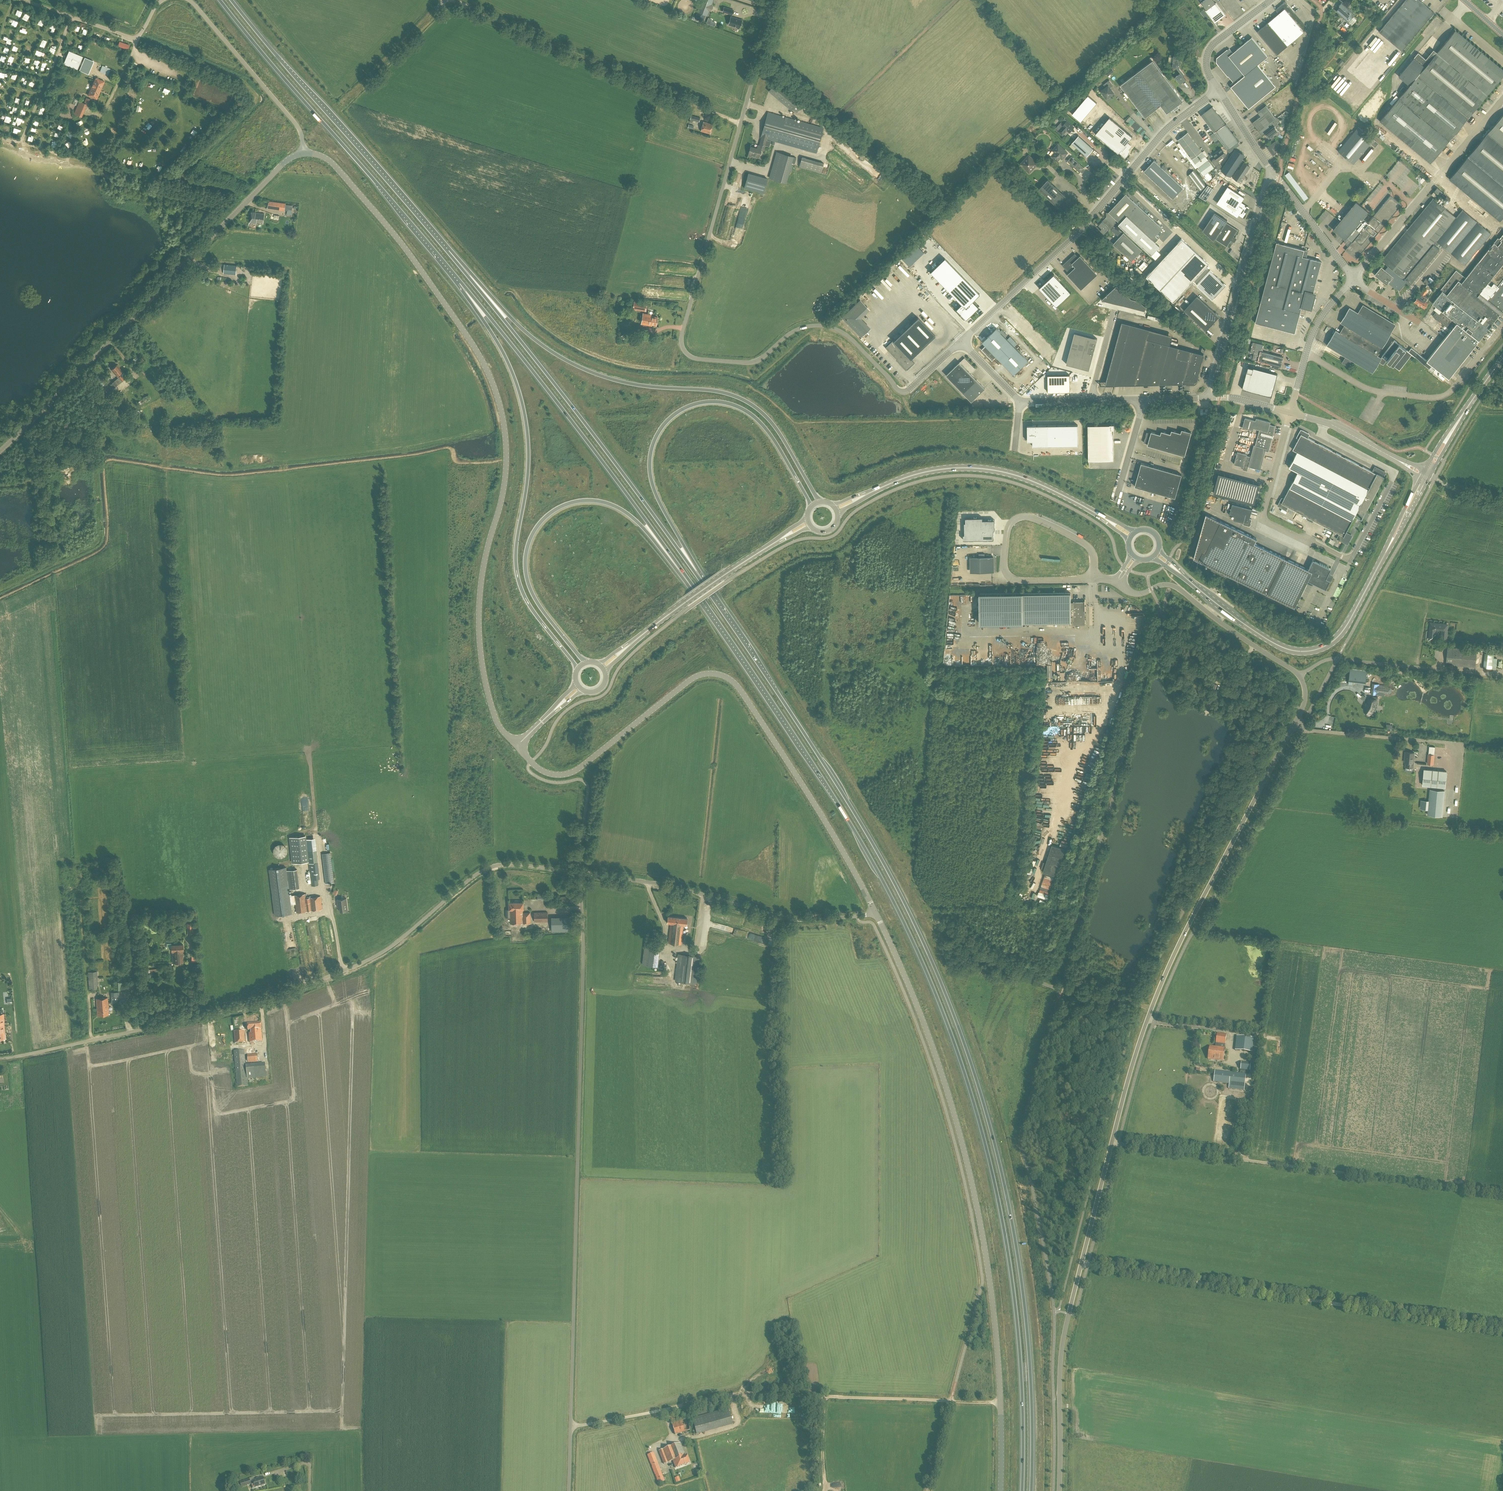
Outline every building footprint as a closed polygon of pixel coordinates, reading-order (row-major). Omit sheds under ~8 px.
[(695,18),(704,21),(706,15),(708,16),(714,0),(702,0),(695,18)] [(1213,0),(1203,0),(1201,2),(1206,10),(1215,23),(1225,15),(1216,2),(1215,3),(1213,0)] [(1434,12),(1419,0),(1405,0),(1379,32),(1402,51),(1434,12)] [(1280,52),(1287,46),(1304,32),(1291,16),(1295,13),(1285,1),(1275,10),(1278,13),(1268,23),(1257,32),(1276,56),(1277,54),(1280,52)] [(1347,8),(1342,3),(1339,6),(1340,7),(1337,11),(1345,18),(1340,24),(1347,30),(1352,25),(1357,19),(1353,16),(1355,14),(1352,11),(1348,7),(1347,8)] [(732,15),(734,10),(724,7),(722,12),(732,15)] [(740,28),(743,20),(732,16),(729,24),(740,28)] [(1418,51),(1399,74),(1410,83),(1379,120),(1430,163),(1502,75),(1502,67),(1456,28),(1455,29),(1437,51),(1434,48),(1426,57),(1418,51)] [(1267,56),(1252,37),(1232,53),(1229,48),(1217,58),(1217,62),(1233,82),(1231,84),(1231,87),(1249,108),(1276,86),(1258,64),(1267,56)] [(128,49),(130,45),(127,44),(120,41),(118,46),(128,49)] [(77,70),(83,56),(69,50),(63,64),(77,70)] [(1173,58),(1172,67),(1176,67),(1180,73),(1174,77),(1180,84),(1186,80),(1183,76),(1185,75),(1180,68),(1181,59),(1178,59),(1178,56),(1174,55),(1173,58)] [(85,58),(80,71),(87,74),(93,61),(85,58)] [(1167,113),(1183,101),(1153,60),(1120,85),(1145,117),(1161,105),(1167,113)] [(97,99),(104,81),(96,78),(92,87),(90,87),(89,89),(90,90),(88,95),(97,99)] [(1107,98),(1114,93),(1110,88),(1113,85),(1109,80),(1103,84),(1106,88),(1101,91),(1107,98)] [(1088,95),(1072,114),(1081,121),(1097,102),(1088,95)] [(88,104),(90,99),(86,97),(84,102),(84,103),(79,101),(74,114),(82,117),(86,107),(87,104),(86,103),(88,104)] [(1252,122),(1262,136),(1265,133),(1275,126),(1275,127),(1280,120),(1275,116),(1274,116),(1270,110),(1266,106),(1266,105),(1257,112),(1260,116),(1252,122)] [(1216,131),(1226,124),(1212,106),(1203,113),(1216,131)] [(675,108),(673,115),(681,117),(683,110),(675,108)] [(761,138),(759,146),(758,146),(757,148),(751,147),(748,155),(755,157),(755,156),(759,157),(761,150),(764,151),(766,146),(769,147),(771,141),(767,140),(767,139),(817,153),(821,137),(822,133),(824,128),(768,112),(761,137),(761,138)] [(693,114),(691,122),(697,124),(695,129),(707,132),(710,124),(702,121),(703,117),(693,114)] [(1449,179),(1500,221),(1502,217),(1502,114),(1449,179)] [(1129,153),(1130,151),(1129,149),(1131,147),(1131,146),(1131,145),(1128,142),(1132,137),(1110,117),(1095,134),(1118,153),(1119,153),(1125,158),(1129,154),(1128,154),(1129,153)] [(1069,132),(1074,127),(1067,121),(1057,131),(1062,136),(1067,130),(1069,132)] [(1216,131),(1214,132),(1227,150),(1229,148),(1233,145),(1239,141),(1226,124),(1216,131)] [(1280,133),(1275,127),(1275,126),(1265,133),(1269,138),(1273,135),(1275,137),(1280,133)] [(1375,148),(1379,143),(1374,140),(1358,126),(1338,151),(1354,164),(1371,144),(1375,148)] [(1204,175),(1214,168),(1202,152),(1188,132),(1178,140),(1179,142),(1198,167),(1204,175)] [(1093,149),(1079,136),(1072,143),(1069,146),(1074,151),(1077,148),(1087,156),(1093,149)] [(1273,155),(1276,153),(1278,144),(1279,144),(1276,140),(1267,147),(1273,155)] [(1180,148),(1186,156),(1195,168),(1198,167),(1179,142),(1177,144),(1180,148)] [(1062,159),(1068,153),(1058,144),(1052,150),(1055,152),(1051,156),(1058,162),(1061,158),(1062,159)] [(1450,144),(1447,149),(1452,153),(1456,149),(1450,144)] [(1218,170),(1222,166),(1218,161),(1226,154),(1222,149),(1214,155),(1215,158),(1211,161),(1218,170)] [(1230,176),(1244,155),(1236,149),(1222,170),(1230,176)] [(777,152),(770,178),(781,181),(785,182),(793,157),(788,155),(777,152)] [(1029,173),(1038,164),(1029,155),(1020,164),(1029,173)] [(1079,172),(1084,167),(1071,156),(1067,161),(1079,172)] [(821,173),(824,163),(802,157),(799,167),(821,173)] [(1173,199),(1183,188),(1154,160),(1144,171),(1173,199)] [(1244,175),(1250,167),(1244,163),(1239,170),(1238,169),(1233,177),(1241,183),(1246,176),(1244,175)] [(748,173),(744,188),(763,194),(767,179),(748,173)] [(1039,189),(1057,206),(1066,197),(1048,179),(1039,189)] [(1200,197),(1205,200),(1213,189),(1208,185),(1200,197)] [(1248,206),(1245,205),(1241,202),(1244,197),(1227,186),(1222,194),(1219,198),(1224,201),(1221,206),(1237,217),(1238,215),(1243,218),(1248,210),(1246,209),(1248,206)] [(1386,186),(1385,188),(1381,187),(1380,192),(1387,194),(1389,187),(1386,186)] [(1447,202),(1450,198),(1443,193),(1437,201),(1433,198),(1385,256),(1382,260),(1389,266),(1385,270),(1381,267),(1375,275),(1383,282),(1387,285),(1389,282),(1390,283),(1399,291),(1407,281),(1408,282),(1410,284),(1440,249),(1434,244),(1437,241),(1465,264),(1491,233),(1462,210),(1456,217),(1440,204),(1444,199),(1447,202)] [(1109,212),(1110,213),(1105,218),(1114,226),(1118,221),(1120,223),(1118,224),(1151,255),(1160,246),(1152,239),(1163,228),(1126,194),(1109,212)] [(1356,259),(1402,205),(1391,195),(1369,222),(1363,218),(1369,212),(1361,205),(1356,201),(1351,207),(1349,210),(1340,221),(1333,229),(1338,234),(1345,240),(1348,237),(1353,241),(1345,250),(1356,259)] [(292,215),(292,210),(293,205),(289,205),(286,204),(286,203),(269,201),(268,208),(285,211),(285,210),(288,211),(287,213),(287,212),(287,213),(286,214),(292,215)] [(258,213),(252,212),(250,222),(256,223),(256,222),(263,223),(265,213),(258,213)] [(1233,240),(1235,238),(1233,237),(1238,230),(1226,222),(1227,220),(1215,212),(1203,230),(1214,241),(1215,239),(1227,247),(1232,240),(1233,240)] [(1114,226),(1105,218),(1099,225),(1102,228),(1100,230),(1104,234),(1110,228),(1111,230),(1114,226)] [(1132,261),(1142,250),(1124,233),(1113,244),(1132,261)] [(1352,360),(1373,373),(1379,362),(1383,365),(1387,360),(1393,365),(1399,370),(1412,354),(1419,359),(1424,364),(1429,367),(1432,364),(1438,369),(1440,371),(1442,373),(1449,378),(1478,342),(1477,341),(1478,340),(1479,340),(1500,313),(1502,315),(1502,313),(1502,236),(1501,239),(1498,236),(1494,242),(1466,277),(1462,274),(1456,269),(1436,295),(1438,296),(1433,303),(1433,304),(1435,305),(1436,306),(1434,310),(1435,310),(1436,311),(1433,315),(1451,330),(1444,338),(1427,360),(1412,347),(1409,351),(1406,349),(1399,344),(1395,340),(1382,356),(1381,358),(1377,356),(1391,333),(1391,332),(1396,324),(1363,304),(1358,312),(1350,307),(1340,322),(1344,324),(1361,334),(1356,341),(1340,332),(1336,330),(1327,345),(1345,356),(1342,361),(1342,362),(1348,366),(1352,360)] [(1174,301),(1210,263),(1182,238),(1147,276),(1174,301)] [(1316,291),(1314,291),(1322,260),(1307,256),(1308,250),(1304,249),(1304,248),(1276,241),(1255,321),(1295,332),(1302,306),(1312,308),(1316,291)] [(1078,257),(1075,253),(1062,265),(1069,273),(1067,274),(1081,289),(1089,281),(1086,278),(1094,270),(1080,255),(1078,257)] [(945,258),(930,272),(961,304),(955,309),(965,319),(978,307),(972,301),(979,294),(945,258)] [(236,274),(237,265),(225,264),(224,273),(236,274)] [(900,276),(904,272),(898,266),(894,271),(900,276)] [(1211,270),(1197,285),(1212,299),(1226,284),(1211,270)] [(1070,292),(1053,274),(1038,288),(1055,306),(1070,292)] [(1426,278),(1423,282),(1427,285),(1431,287),(1432,286),(1435,280),(1430,277),(1428,279),(1426,278)] [(1117,285),(1101,300),(1145,312),(1146,308),(1139,302),(1132,299),(1117,285)] [(1418,296),(1414,302),(1419,305),(1422,300),(1426,294),(1425,294),(1426,294),(1426,293),(1429,289),(1427,287),(1425,286),(1422,292),(1421,291),(1418,296)] [(1422,300),(1419,305),(1424,308),(1428,303),(1426,302),(1429,296),(1426,294),(1422,300)] [(1220,316),(1197,295),(1184,310),(1206,331),(1220,316)] [(861,337),(871,328),(861,317),(870,309),(860,299),(842,317),(861,337)] [(645,311),(647,303),(634,300),(632,309),(645,311)] [(656,325),(658,317),(651,316),(651,315),(644,313),(642,324),(649,325),(649,324),(656,325)] [(910,359),(935,335),(918,317),(893,341),(893,340),(885,348),(906,370),(914,362),(910,359)] [(1203,354),(1170,345),(1172,335),(1149,329),(1149,330),(1122,322),(1105,385),(1130,385),(1186,383),(1186,384),(1190,384),(1190,380),(1195,380),(1196,381),(1197,380),(1196,379),(1198,374),(1198,375),(1199,373),(1201,369),(1200,369),(1205,349),(1203,354)] [(1356,341),(1361,334),(1344,324),(1340,332),(1356,341)] [(1028,360),(997,328),(982,342),(986,345),(981,349),(992,360),(996,356),(1014,374),(1028,360)] [(1098,338),(1076,332),(1067,363),(1090,369),(1098,338)] [(1281,367),(1283,357),(1261,351),(1263,344),(1253,342),(1250,352),(1255,353),(1254,360),(1281,367)] [(960,362),(946,375),(963,393),(972,401),(985,388),(977,380),(971,373),(975,369),(965,358),(960,362)] [(1046,361),(1040,367),(1042,369),(1039,371),(1043,376),(1053,367),(1046,361)] [(125,379),(120,373),(123,371),(117,364),(111,369),(117,376),(118,377),(110,385),(113,388),(125,379)] [(1248,366),(1242,389),(1271,397),(1277,374),(1248,366)] [(1076,372),(1051,372),(1050,392),(1076,392),(1076,372)] [(116,411),(106,395),(102,398),(112,413),(111,414),(121,428),(125,425),(117,411),(116,411)] [(1269,452),(1274,432),(1275,426),(1270,424),(1271,422),(1256,418),(1256,420),(1245,418),(1242,428),(1253,430),(1254,428),(1259,430),(1258,436),(1255,444),(1255,445),(1254,445),(1251,457),(1247,455),(1247,454),(1237,452),(1234,464),(1243,466),(1243,469),(1247,470),(1248,466),(1260,469),(1265,451),(1269,452)] [(1088,460),(1114,460),(1114,429),(1114,424),(1110,424),(1110,425),(1088,425),(1088,460)] [(1078,425),(1032,426),(1027,426),(1028,438),(1028,441),(1033,441),(1033,446),(1078,445),(1078,425)] [(1185,456),(1191,432),(1182,429),(1181,433),(1171,430),(1171,433),(1161,431),(1160,434),(1151,431),(1151,433),(1147,432),(1144,442),(1148,443),(1147,445),(1185,456)] [(1296,437),(1299,439),(1293,449),(1297,452),(1289,467),(1298,472),(1284,498),(1283,498),(1281,499),(1278,504),(1279,506),(1285,510),(1287,509),(1288,506),(1339,533),(1337,537),(1338,539),(1346,544),(1348,543),(1352,537),(1351,534),(1346,532),(1357,511),(1362,513),(1363,511),(1366,512),(1387,472),(1375,466),(1372,471),(1308,437),(1310,434),(1301,429),(1296,437)] [(1217,476),(1222,477),(1226,460),(1221,459),(1217,476)] [(1175,498),(1182,475),(1141,463),(1135,486),(1175,498)] [(1228,497),(1231,486),(1220,483),(1217,494),(1228,497)] [(1209,501),(1207,506),(1218,511),(1220,507),(1209,501)] [(1251,525),(1251,523),(1252,519),(1250,518),(1252,509),(1232,504),(1230,514),(1235,515),(1233,520),(1243,522),(1243,524),(1250,526),(1250,525),(1251,525)] [(1193,558),(1201,562),(1294,608),(1295,608),(1308,580),(1326,589),(1330,581),(1332,578),(1328,576),(1329,573),(1329,572),(1331,568),(1313,560),(1308,569),(1255,543),(1257,539),(1240,530),(1221,521),(1206,514),(1193,558)] [(978,540),(994,539),(994,530),(995,530),(995,520),(983,520),(983,518),(969,518),(966,518),(966,523),(964,523),(964,535),(963,535),(963,540),(978,540)] [(973,572),(993,572),(993,556),(973,557),(973,572)] [(1084,601),(1073,601),(1073,602),(1071,602),(1071,593),(1022,593),(980,593),(980,623),(1023,623),(1023,622),(1071,622),(1071,621),(1072,621),(1072,625),(1085,624),(1085,619),(1085,600),(1084,600),(1084,601)] [(1446,641),(1448,624),(1431,623),(1429,639),(1434,635),(1435,629),(1442,629),(1442,636),(1446,641)] [(1475,667),(1477,650),(1454,647),(1454,644),(1448,643),(1447,647),(1447,650),(1446,664),(1475,667)] [(1483,668),(1492,669),(1496,669),(1497,658),(1494,658),(1494,654),(1485,653),(1483,668)] [(1350,669),(1348,684),(1352,685),(1353,681),(1365,683),(1367,671),(1350,669)] [(1379,684),(1372,683),(1370,694),(1378,695),(1379,684)] [(1363,711),(1365,713),(1365,714),(1365,715),(1365,716),(1366,716),(1366,717),(1367,717),(1368,717),(1369,716),(1373,712),(1371,711),(1373,706),(1375,706),(1375,701),(1376,701),(1376,699),(1370,698),(1370,700),(1368,700),(1366,704),(1366,705),(1365,706),(1363,711)] [(1068,723),(1078,723),(1078,719),(1076,719),(1075,714),(1068,715),(1068,723)] [(1413,767),(1414,762),(1413,762),(1414,752),(1405,752),(1404,762),(1406,762),(1405,766),(1413,767)] [(1445,787),(1447,772),(1433,770),(1424,769),(1423,778),(1423,785),(1445,787)] [(1073,795),(1078,797),(1081,789),(1083,790),(1084,786),(1072,782),(1070,789),(1074,790),(1073,795)] [(1442,816),(1445,791),(1435,790),(1430,789),(1427,815),(1442,816)] [(1073,832),(1076,821),(1071,819),(1068,831),(1073,832)] [(294,863),(309,861),(306,836),(291,838),(294,863)] [(325,883),(334,883),(329,838),(320,839),(325,883)] [(1057,876),(1065,849),(1052,845),(1046,863),(1043,862),(1041,869),(1044,870),(1043,872),(1057,876)] [(317,852),(310,853),(311,862),(309,862),(312,886),(319,885),(318,879),(320,878),(318,861),(317,852)] [(287,870),(286,867),(270,869),(276,915),(292,913),(291,904),(296,904),(297,912),(323,909),(321,896),(310,897),(306,898),(306,893),(290,895),(289,889),(300,888),(297,869),(287,870)] [(348,910),(347,898),(337,899),(338,907),(340,907),(340,911),(348,910)] [(523,913),(523,910),(524,910),(524,902),(509,902),(509,909),(505,909),(506,918),(510,917),(510,924),(531,923),(531,912),(523,913)] [(534,922),(548,921),(548,912),(534,912),(534,922)] [(687,925),(687,918),(668,916),(667,923),(670,923),(668,943),(681,944),(684,925),(687,925)] [(187,933),(194,933),(197,933),(196,923),(187,923),(187,933)] [(646,937),(644,949),(642,964),(658,966),(661,940),(646,937)] [(184,962),(183,951),(183,944),(171,945),(172,951),(172,963),(184,962)] [(865,954),(866,946),(851,946),(851,959),(860,960),(860,953),(865,954)] [(867,962),(877,963),(878,947),(869,946),(867,962)] [(697,983),(700,956),(678,954),(675,981),(697,983)] [(89,989),(97,988),(97,984),(98,984),(97,971),(88,972),(89,989)] [(98,1015),(108,1014),(107,997),(96,998),(98,1015)] [(249,1033),(246,1033),(246,1043),(263,1041),(262,1029),(261,1023),(248,1024),(248,1030),(249,1030),(249,1033)] [(245,1030),(234,1031),(235,1044),(246,1043),(246,1033),(245,1030)] [(1225,1048),(1225,1045),(1227,1034),(1217,1033),(1216,1044),(1215,1047),(1210,1047),(1208,1059),(1223,1061),(1225,1048)] [(1253,1052),(1254,1039),(1254,1038),(1251,1038),(1236,1036),(1235,1050),(1244,1051),(1253,1052)] [(246,1065),(244,1050),(234,1051),(237,1087),(249,1086),(248,1078),(266,1077),(265,1063),(246,1065)] [(248,1062),(258,1061),(257,1053),(248,1054),(248,1062)] [(1250,1070),(1251,1063),(1242,1062),(1241,1069),(1240,1073),(1215,1070),(1214,1082),(1229,1084),(1229,1089),(1244,1090),(1246,1074),(1246,1070),(1250,1070)] [(697,1433),(732,1423),(728,1409),(693,1419),(697,1433)] [(675,1435),(690,1430),(686,1417),(683,1418),(683,1419),(672,1422),(675,1435)] [(685,1455),(680,1443),(659,1451),(664,1464),(673,1460),(676,1468),(690,1462),(687,1455),(685,1455)] [(658,1483),(665,1481),(654,1452),(647,1455),(658,1483)] [(265,1484),(263,1478),(254,1481),(251,1482),(250,1479),(240,1482),(242,1487),(251,1484),(252,1489),(256,1488),(256,1487),(265,1484)]
